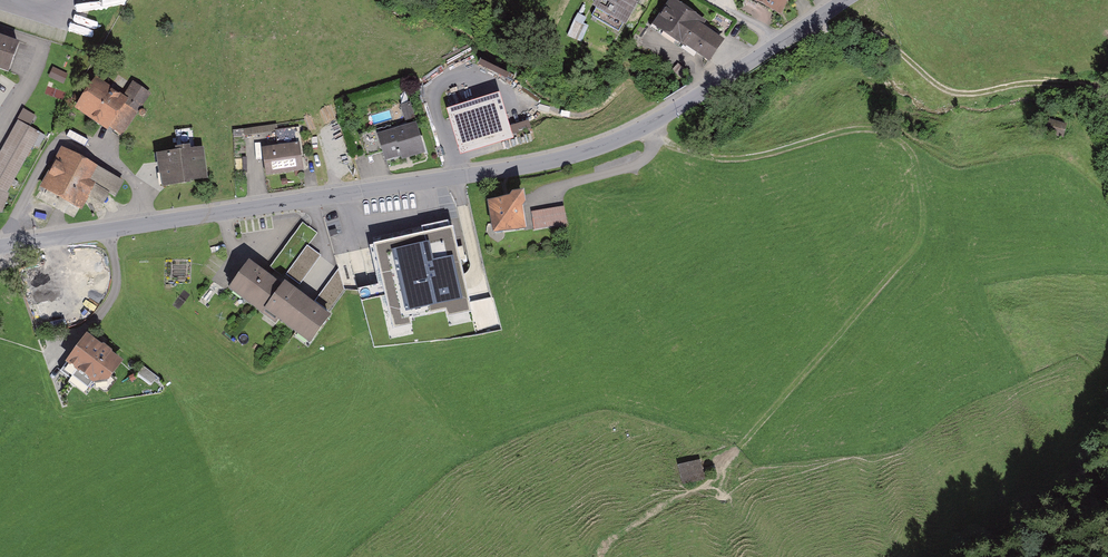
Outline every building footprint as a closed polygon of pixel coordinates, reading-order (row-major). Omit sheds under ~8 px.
[(600,0),(590,0),(588,5),(597,9),(600,0)] [(597,13),(624,27),(639,0),(604,0),(597,13)] [(780,15),(788,0),(749,0),(780,15)] [(688,44),(699,26),(702,21),(671,1),(657,24),(688,44)] [(569,39),(581,44),(590,22),(578,17),(569,39)] [(699,26),(688,44),(709,57),(721,39),(699,26)] [(0,38),(0,68),(8,71),(18,44),(0,38)] [(124,99),(95,80),(78,106),(120,134),(147,94),(133,85),(124,99)] [(500,95),(446,111),(461,156),(514,140),(500,95)] [(407,123),(415,120),(410,105),(402,108),(407,123)] [(1066,123),(1050,119),(1046,132),(1063,136),(1066,123)] [(414,123),(379,134),(387,158),(402,154),(403,156),(423,150),(414,123)] [(511,128),(515,139),(533,133),(530,123),(511,128)] [(17,126),(0,159),(0,220),(3,220),(8,200),(41,140),(17,126)] [(298,142),(263,147),(267,172),(302,167),(298,142)] [(201,146),(159,153),(163,183),(206,176),(201,146)] [(94,165),(62,148),(43,184),(76,201),(82,188),(86,190),(91,179),(88,178),(94,165)] [(509,195),(489,198),(493,230),(525,226),(522,205),(525,201),(523,189),(512,191),(509,195)] [(564,205),(532,211),(535,229),(567,224),(564,205)] [(450,220),(372,237),(391,322),(469,304),(450,220)] [(302,222),(270,266),(288,279),(290,276),(299,283),(320,254),(307,245),(316,232),(302,222)] [(279,286),(249,262),(232,284),(272,315),(274,313),(308,340),(327,316),(282,282),(279,286)] [(338,269),(316,299),(329,309),(343,289),(338,269)] [(120,360),(87,334),(66,361),(68,363),(62,371),(85,390),(92,381),(105,392),(115,379),(109,374),(120,360)] [(161,378),(143,364),(136,374),(151,385),(154,381),(157,383),(161,378)] [(701,459),(678,465),(682,483),(705,478),(701,459)]
